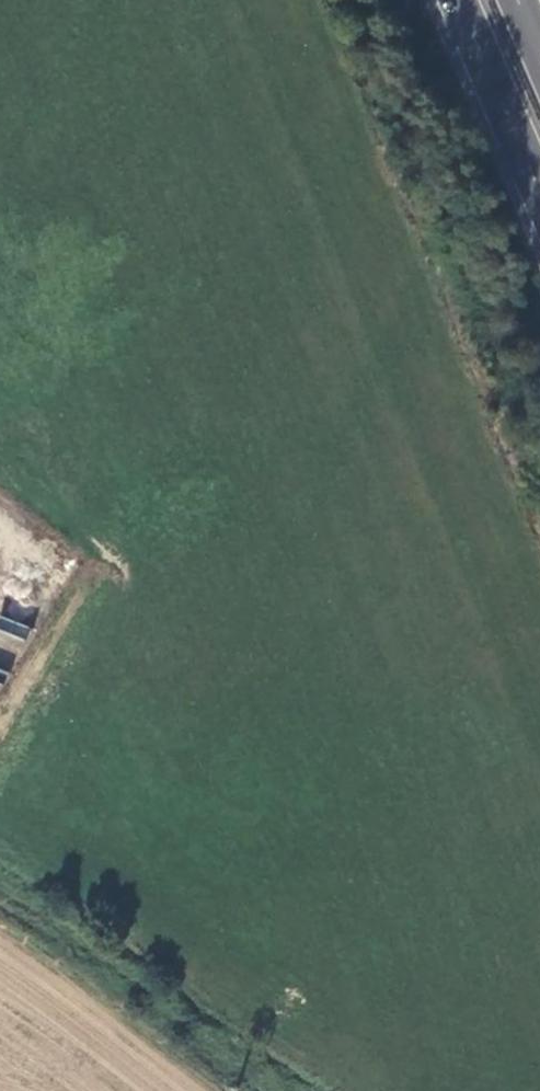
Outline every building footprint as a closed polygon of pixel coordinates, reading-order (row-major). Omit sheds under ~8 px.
[(24,639),(28,627),(0,618),(0,631),(24,639)]
